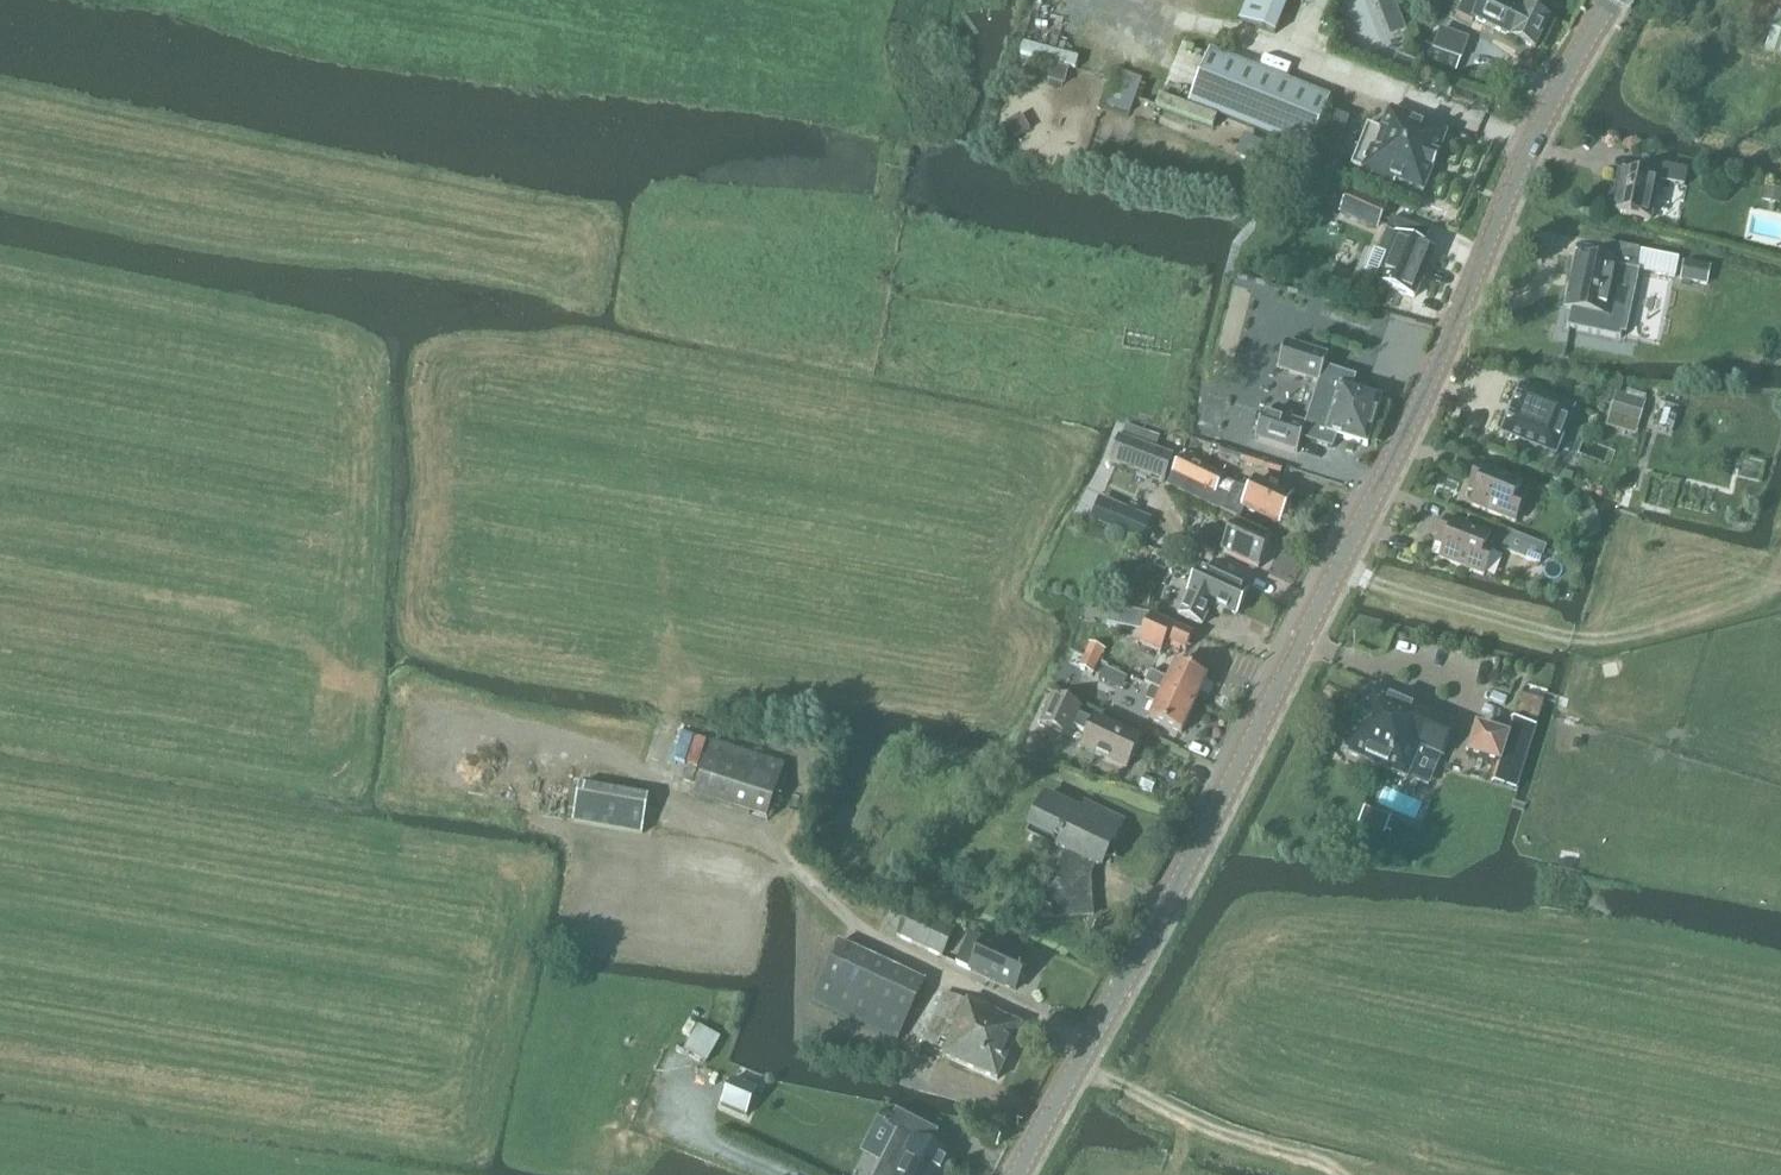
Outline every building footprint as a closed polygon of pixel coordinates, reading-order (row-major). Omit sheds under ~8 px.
[(1240,20),(1275,34),(1289,0),(1248,0),(1240,20)] [(1406,30),(1394,0),(1376,0),(1390,36),(1406,30)] [(1457,16),(1473,23),(1475,20),(1535,49),(1550,18),(1511,0),(1465,0),(1457,16)] [(1780,15),(1766,53),(1780,58),(1780,16),(1780,15)] [(1462,59),(1468,40),(1441,30),(1435,49),(1462,59)] [(1330,98),(1209,50),(1188,102),(1309,151),(1330,98)] [(1424,194),(1447,135),(1418,124),(1419,121),(1390,110),(1382,132),(1368,126),(1351,168),(1394,185),(1395,183),(1424,194)] [(1647,177),(1620,171),(1611,211),(1651,220),(1659,181),(1684,187),(1688,171),(1650,163),(1647,177)] [(1332,182),(1314,176),(1307,194),(1326,200),(1332,182)] [(1351,188),(1340,214),(1379,230),(1390,204),(1351,188)] [(1385,236),(1386,237),(1380,252),(1376,250),(1366,275),(1379,280),(1378,283),(1414,298),(1433,251),(1415,243),(1420,230),(1392,219),(1385,236)] [(1635,270),(1640,250),(1605,243),(1601,262),(1578,257),(1567,309),(1608,318),(1619,267),(1635,270)] [(1268,261),(1262,277),(1277,283),(1284,268),(1268,261)] [(1715,268),(1687,262),(1683,279),(1711,285),(1715,268)] [(1302,439),(1332,449),(1336,437),(1368,447),(1382,400),(1341,387),(1340,389),(1325,384),(1312,427),(1264,412),(1255,440),(1298,453),(1302,439)] [(1563,456),(1580,410),(1526,390),(1509,437),(1563,456)] [(1649,403),(1619,394),(1611,419),(1641,429),(1649,403)] [(1174,457),(1157,451),(1119,437),(1110,462),(1165,482),(1174,457)] [(1291,501),(1292,497),(1257,480),(1251,493),(1231,483),(1228,488),(1221,485),(1224,477),(1181,457),(1167,487),(1218,511),(1219,510),(1240,520),(1245,509),(1279,525),(1286,512),(1289,511),(1292,504),(1291,501)] [(1515,523),(1525,498),(1517,495),(1522,483),(1479,466),(1469,491),(1477,494),(1472,506),(1515,523)] [(1090,522),(1133,539),(1143,544),(1153,520),(1100,498),(1090,522)] [(1484,576),(1494,551),(1486,548),(1490,536),(1447,519),(1438,544),(1445,547),(1441,559),(1484,576)] [(1270,545),(1272,541),(1235,524),(1229,537),(1212,529),(1202,549),(1214,555),(1217,549),(1222,552),(1259,569),(1264,557),(1268,556),(1272,549),(1270,545)] [(1546,547),(1509,534),(1503,550),(1539,564),(1546,547)] [(1213,604),(1237,616),(1248,592),(1200,569),(1179,615),(1202,626),(1213,604)] [(1152,582),(1121,574),(1114,600),(1145,608),(1152,582)] [(1194,633),(1151,613),(1139,637),(1162,648),(1167,636),(1188,646),(1194,633)] [(1099,661),(1104,650),(1090,643),(1085,655),(1099,661)] [(1094,673),(1099,661),(1085,655),(1079,666),(1094,673)] [(1154,688),(1195,707),(1207,679),(1176,665),(1170,679),(1148,668),(1142,681),(1155,687),(1154,688)] [(1459,720),(1374,686),(1349,749),(1411,774),(1424,743),(1446,752),(1459,720)] [(1182,734),(1195,707),(1154,688),(1149,699),(1159,703),(1151,720),(1182,734)] [(1083,749),(1127,769),(1133,757),(1134,758),(1140,745),(1138,745),(1140,741),(1096,721),(1095,722),(1079,715),(1082,709),(1054,697),(1042,724),(1069,736),(1073,727),(1089,735),(1083,749)] [(1511,737),(1480,724),(1469,751),(1500,763),(1511,737)] [(714,742),(696,796),(696,798),(768,821),(786,764),(714,742)] [(574,823),(643,835),(649,797),(580,785),(574,823)] [(1111,851),(1124,822),(1085,804),(1081,811),(1047,795),(1033,825),(1063,839),(1058,848),(1069,853),(1038,919),(1094,914),(1094,913),(1092,913),(1090,891),(1093,891),(1092,877),(1104,851),(1111,851)] [(1384,834),(1392,815),(1366,805),(1358,823),(1384,834)] [(943,956),(955,929),(907,907),(895,933),(943,956)] [(982,941),(969,968),(980,973),(1016,990),(1028,962),(982,941)] [(899,1041),(925,985),(839,944),(812,1000),(899,1041)] [(968,1002),(966,1004),(944,995),(923,1041),(945,1052),(943,1056),(998,1080),(1022,1026),(968,1002)] [(702,1015),(682,1051),(707,1063),(731,1017),(716,1010),(710,1020),(702,1015)] [(759,1089),(733,1079),(722,1106),(748,1117),(759,1089)] [(952,1158),(931,1147),(939,1133),(896,1111),(888,1127),(913,1140),(896,1174),(944,1174),(952,1158)]
